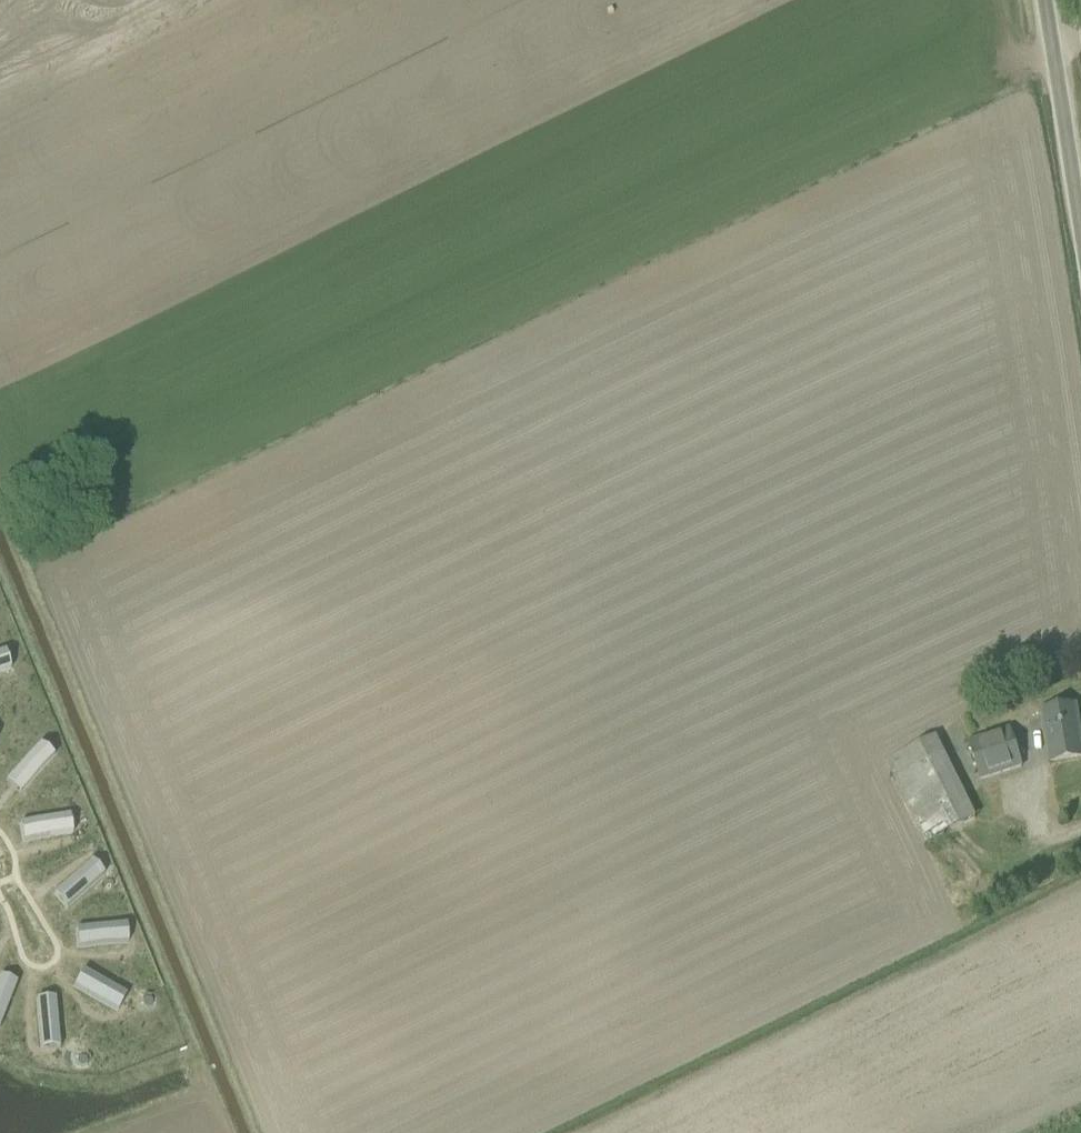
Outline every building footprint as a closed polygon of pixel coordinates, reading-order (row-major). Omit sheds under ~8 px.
[(10,668),(5,651),(0,652),(0,671),(10,668)] [(1052,710),(1044,711),(1053,761),(1080,757),(1080,747),(1074,706),(1052,710)] [(1010,729),(971,740),(982,779),(1022,767),(1010,729)] [(935,739),(887,763),(927,843),(954,830),(975,819),(962,793),(935,739)] [(12,774),(6,780),(8,782),(13,776),(19,781),(24,786),(18,792),(20,793),(25,787),(54,756),(40,743),(12,774)] [(61,816),(20,823),(23,842),(64,835),(73,833),(72,831),(64,833),(63,826),(62,818),(70,817),(69,815),(61,816)] [(85,865),(54,893),(66,907),(98,879),(104,874),(102,872),(96,877),(92,872),(87,867),(93,861),(91,860),(85,865)] [(118,924),(76,928),(78,947),(120,943),(128,942),(128,940),(120,941),(119,934),(118,927),(126,926),(126,924),(118,924)] [(83,970),(74,986),(110,1007),(118,1011),(119,1009),(112,1005),(115,999),(118,993),(126,996),(127,994),(119,991),(83,970)] [(2,1021),(17,982),(0,975),(0,1025),(2,1021)] [(55,997),(37,998),(40,1040),(41,1049),(43,1048),(42,1040),(50,1039),(57,1039),(58,1047),(60,1047),(59,1039),(55,997)]
